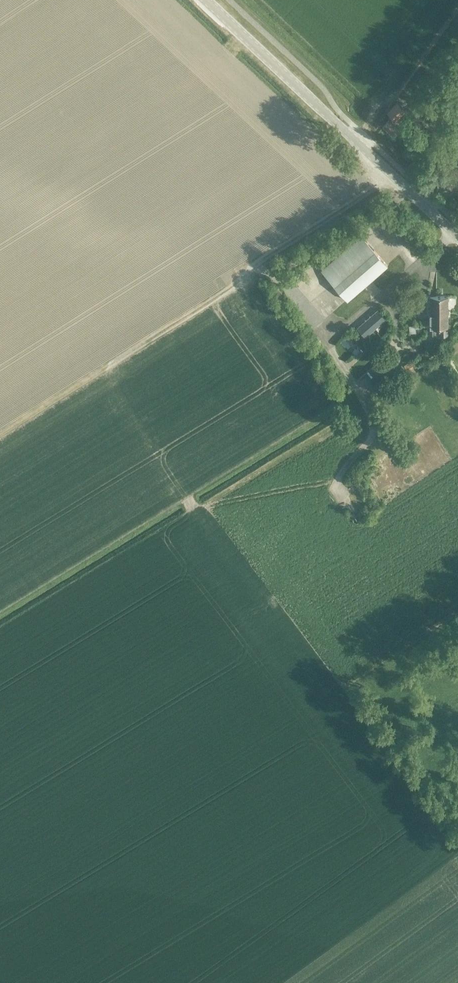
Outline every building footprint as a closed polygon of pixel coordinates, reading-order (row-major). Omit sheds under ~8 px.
[(396,103),(387,114),(395,121),(404,111),(396,103)] [(397,134),(401,130),(389,119),(382,126),(392,135),(395,132),(397,134)] [(347,301),(388,266),(361,236),(321,271),(347,301)] [(447,335),(447,296),(430,296),(430,326),(432,326),(432,335),(447,335)] [(365,337),(386,319),(378,309),(356,328),(365,337)] [(383,356),(367,371),(363,375),(373,385),(393,366),(383,356)] [(391,437),(381,444),(386,452),(396,445),(391,437)]
